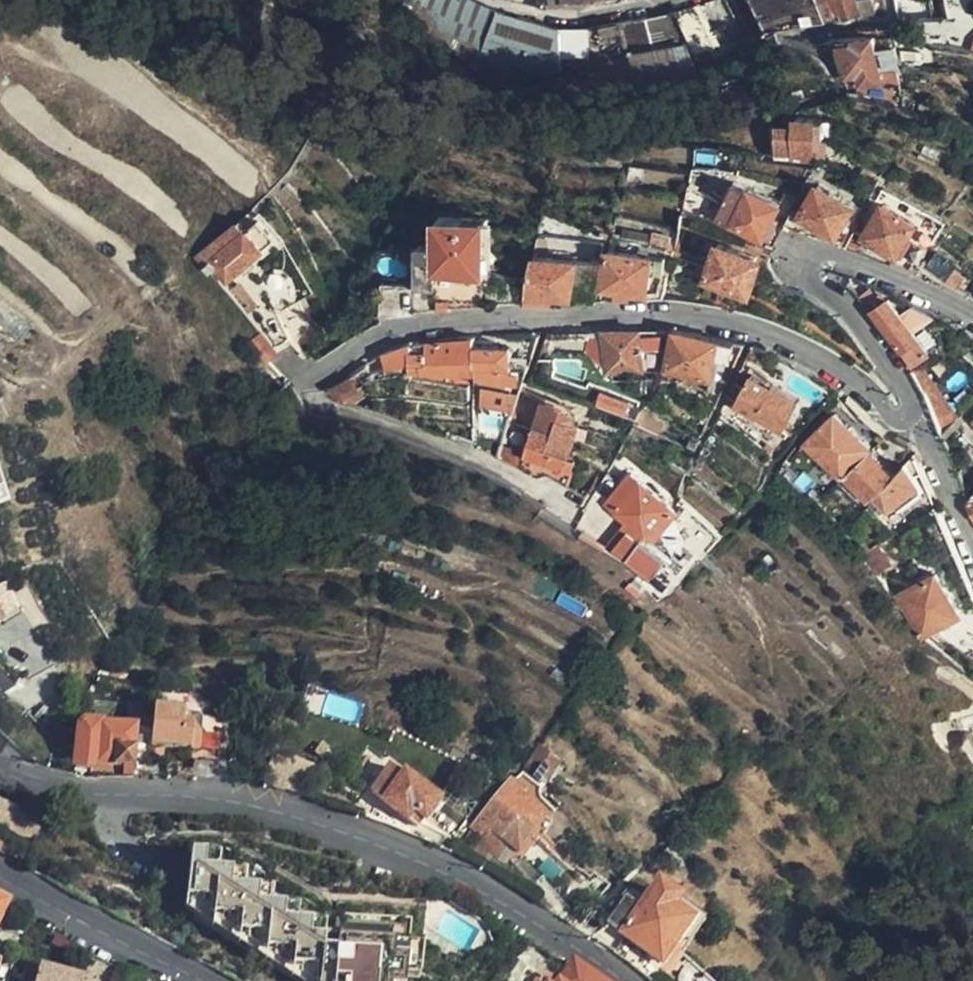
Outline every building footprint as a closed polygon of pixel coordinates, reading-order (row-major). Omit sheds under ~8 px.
[(494,15),(458,0),(414,0),(420,3),(409,21),(467,81),(494,15)] [(546,7),(549,7),(551,8),(554,8),(556,8),(559,8),(562,8),(565,9),(567,9),(570,8),(573,8),(575,8),(576,7),(577,7),(579,7),(580,7),(581,7),(582,7),(583,7),(585,6),(586,6),(587,6),(589,6),(590,6),(591,6),(592,6),(593,5),(595,5),(596,4),(597,5),(599,5),(599,4),(601,4),(602,3),(603,4),(621,0),(545,0),(546,7)] [(805,0),(752,0),(764,33),(811,15),(805,0)] [(855,0),(817,0),(824,24),(837,24),(874,16),(871,0),(862,0),(856,2),(855,0)] [(944,2),(948,26),(972,21),(972,0),(953,0),(944,2)] [(714,54),(698,7),(674,15),(684,47),(688,59),(714,54)] [(559,38),(555,32),(500,17),(494,15),(467,81),(555,89),(555,81),(559,38)] [(684,47),(674,15),(585,32),(585,69),(684,47)] [(585,69),(585,32),(555,32),(559,38),(555,81),(571,81),(585,80),(585,69)] [(881,83),(873,36),(839,42),(840,47),(831,48),(835,62),(843,60),(846,79),(857,78),(859,87),(881,83)] [(696,83),(688,59),(684,47),(585,69),(585,80),(612,102),(630,101),(696,83)] [(777,160),(815,163),(819,155),(813,155),(815,136),(827,137),(829,120),(796,118),(796,129),(780,127),(777,160)] [(761,242),(779,204),(732,181),(715,219),(761,242)] [(836,240),(856,205),(819,183),(800,219),(836,240)] [(894,260),(915,224),(882,204),(861,239),(894,260)] [(419,246),(413,312),(481,306),(485,219),(438,217),(435,246),(419,246)] [(234,225),(195,259),(209,273),(214,268),(226,281),(275,237),(258,219),(242,233),(234,225)] [(539,232),(537,248),(588,255),(590,239),(539,232)] [(749,297),(763,259),(718,244),(703,281),(749,297)] [(644,294),(649,271),(662,272),(666,253),(607,251),(599,290),(644,294)] [(599,259),(532,257),(523,296),(569,299),(574,276),(594,278),(599,259)] [(0,297),(0,322),(21,339),(33,325),(0,297)] [(926,350),(884,298),(871,312),(909,363),(926,350)] [(637,375),(638,331),(544,335),(536,359),(602,360),(602,375),(637,375)] [(732,343),(674,331),(664,370),(709,380),(714,355),(728,358),(732,343)] [(253,336),(268,360),(275,355),(272,349),(260,332),(253,336)] [(246,340),(261,363),(268,360),(253,336),(246,340)] [(423,367),(467,371),(469,347),(470,336),(463,337),(425,342),(423,367)] [(495,338),(495,346),(507,345),(507,352),(513,352),(513,359),(524,359),(525,343),(513,343),(513,337),(495,338)] [(410,342),(387,351),(385,364),(418,367),(421,342),(410,342)] [(469,347),(467,371),(484,370),(486,382),(512,381),(512,375),(510,375),(510,367),(508,367),(507,352),(507,345),(495,346),(469,347)] [(774,357),(750,347),(739,369),(750,375),(734,405),(780,430),(797,400),(761,380),(774,357)] [(514,381),(521,381),(526,367),(515,366),(514,381)] [(443,384),(445,374),(427,371),(425,381),(443,384)] [(326,389),(325,390),(331,400),(357,406),(364,398),(346,377),(345,378),(344,378),(343,380),(342,380),(340,381),(339,382),(338,383),(337,384),(335,385),(334,386),(332,386),(331,387),(330,388),(329,388),(327,389),(326,389)] [(506,407),(508,392),(474,388),(472,403),(506,407)] [(602,391),(598,405),(626,413),(630,399),(602,391)] [(566,460),(576,428),(556,421),(562,407),(543,400),(522,457),(565,475),(570,461),(566,460)] [(838,478),(871,446),(835,415),(798,451),(821,471),(826,467),(838,478)] [(869,503),(915,456),(917,454),(913,449),(889,470),(872,449),(843,477),(869,503)] [(885,512),(918,486),(906,466),(875,500),(885,512)] [(671,509),(631,474),(602,505),(643,541),(671,509)] [(664,561),(625,529),(612,542),(626,554),(624,557),(650,577),(664,561)] [(934,572),(890,599),(912,635),(914,640),(958,615),(934,572)] [(23,607),(6,574),(0,578),(0,619),(23,607)] [(952,634),(962,657),(972,653),(972,625),(952,634)] [(152,714),(150,748),(197,751),(198,742),(198,736),(180,716),(152,714)] [(187,716),(180,716),(198,736),(198,742),(221,743),(221,737),(205,736),(187,716)] [(79,727),(74,732),(74,771),(91,771),(91,767),(131,767),(131,732),(99,732),(99,727),(79,727)] [(554,765),(537,752),(523,769),(541,783),(554,765)] [(436,801),(387,766),(368,792),(405,820),(411,812),(422,819),(436,801)] [(507,788),(470,829),(482,837),(490,831),(516,850),(540,819),(517,802),(520,798),(507,788)] [(424,949),(409,949),(411,923),(322,919),(210,860),(177,862),(171,898),(187,899),(187,913),(299,980),(406,980),(406,979),(421,980),(424,949)] [(658,965),(688,926),(670,912),(676,904),(655,888),(636,913),(622,903),(604,925),(658,965)] [(571,965),(561,980),(594,980),(571,965)] [(36,971),(33,980),(67,980),(36,971)]
